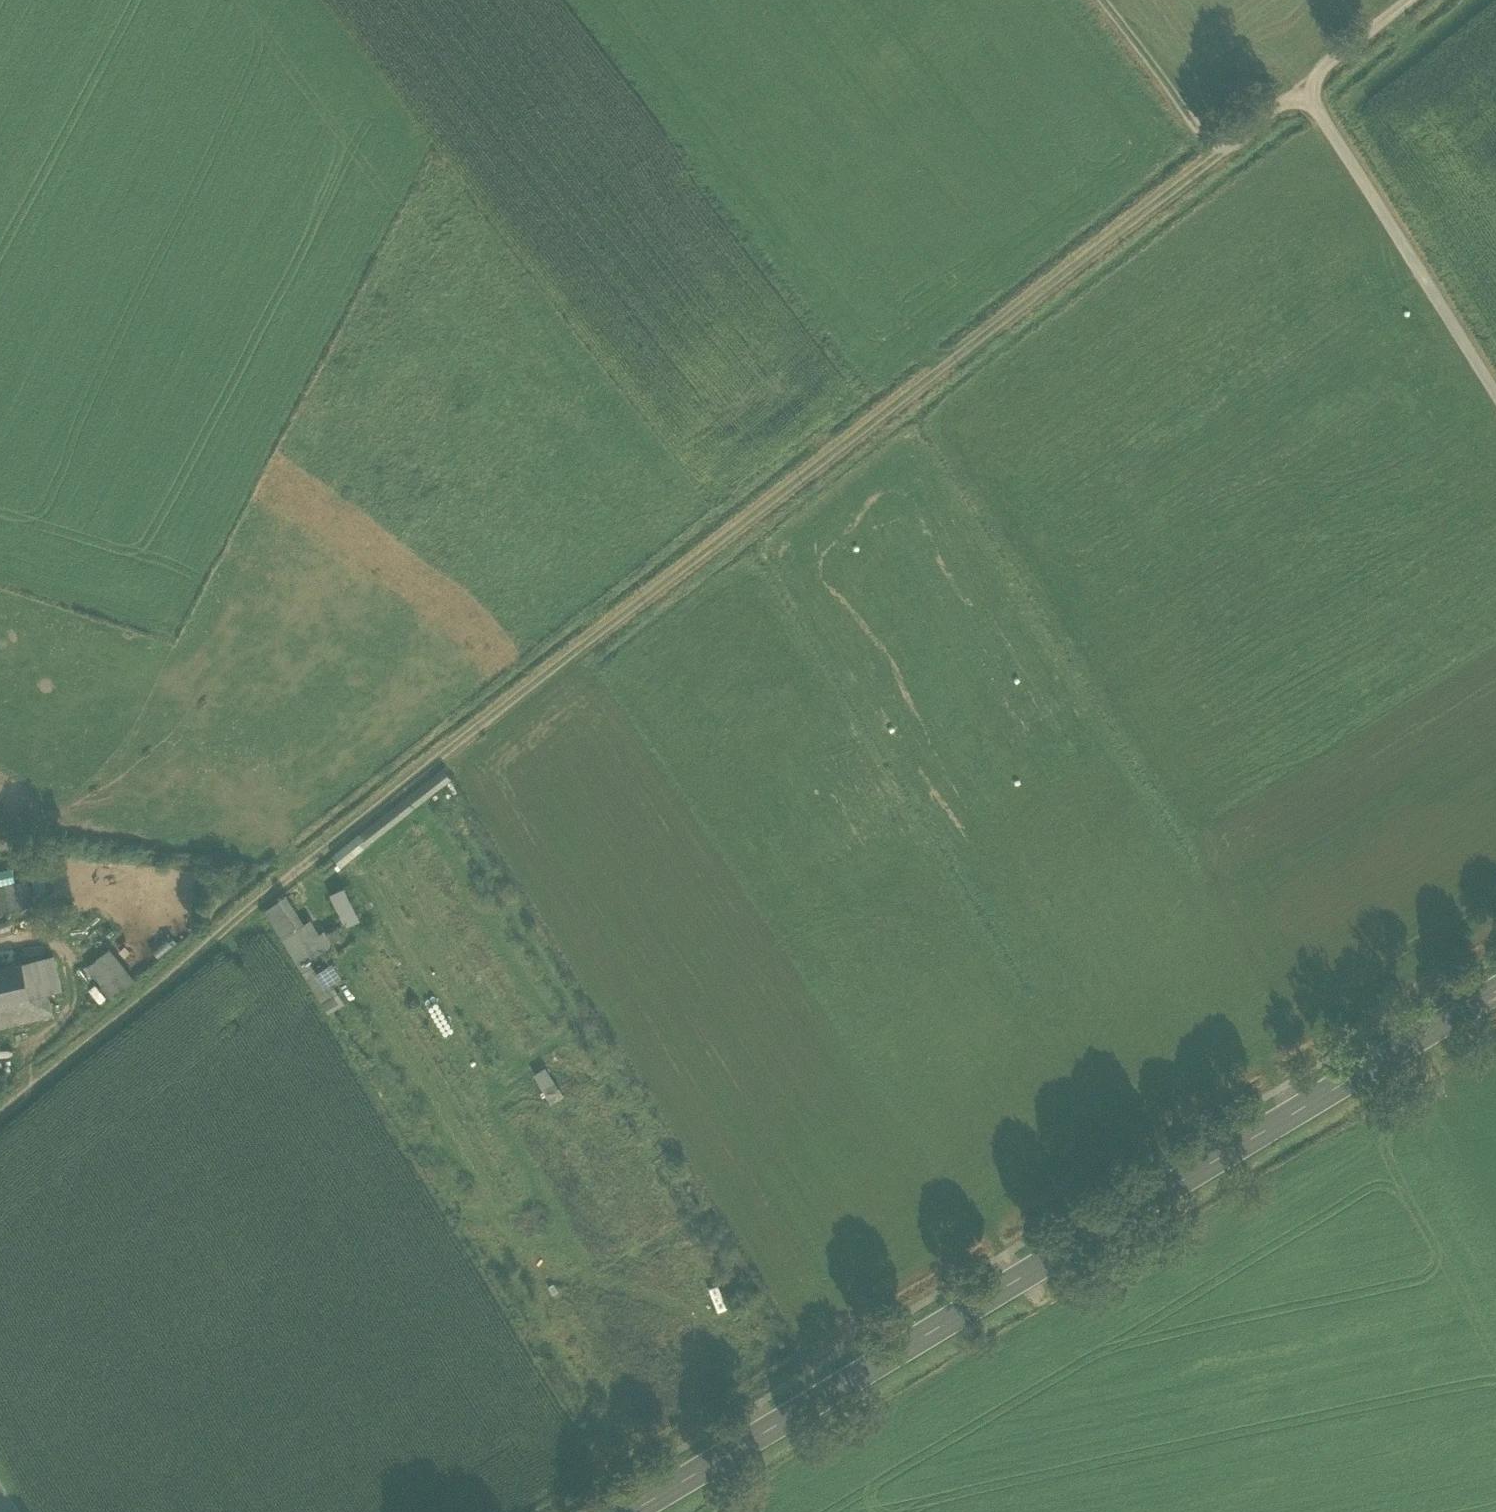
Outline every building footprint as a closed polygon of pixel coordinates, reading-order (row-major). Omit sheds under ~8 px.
[(27,878),(3,884),(8,907),(33,902),(27,878)] [(343,923),(357,917),(342,883),(328,889),(343,923)] [(285,892),(261,906),(314,991),(340,976),(329,958),(315,967),(308,956),(329,943),(311,914),(302,919),(285,892)] [(135,980),(109,949),(86,969),(112,1000),(135,980)] [(54,952),(37,956),(46,992),(63,988),(54,952)] [(37,956),(20,960),(29,996),(46,992),(37,956)] [(0,965),(0,1003),(29,996),(20,960),(0,965)] [(0,1003),(0,1025),(51,1013),(46,992),(29,996),(0,1003)] [(532,1069),(539,1091),(554,1086),(547,1065),(532,1069)] [(706,1287),(716,1310),(726,1306),(716,1283),(706,1287)]
